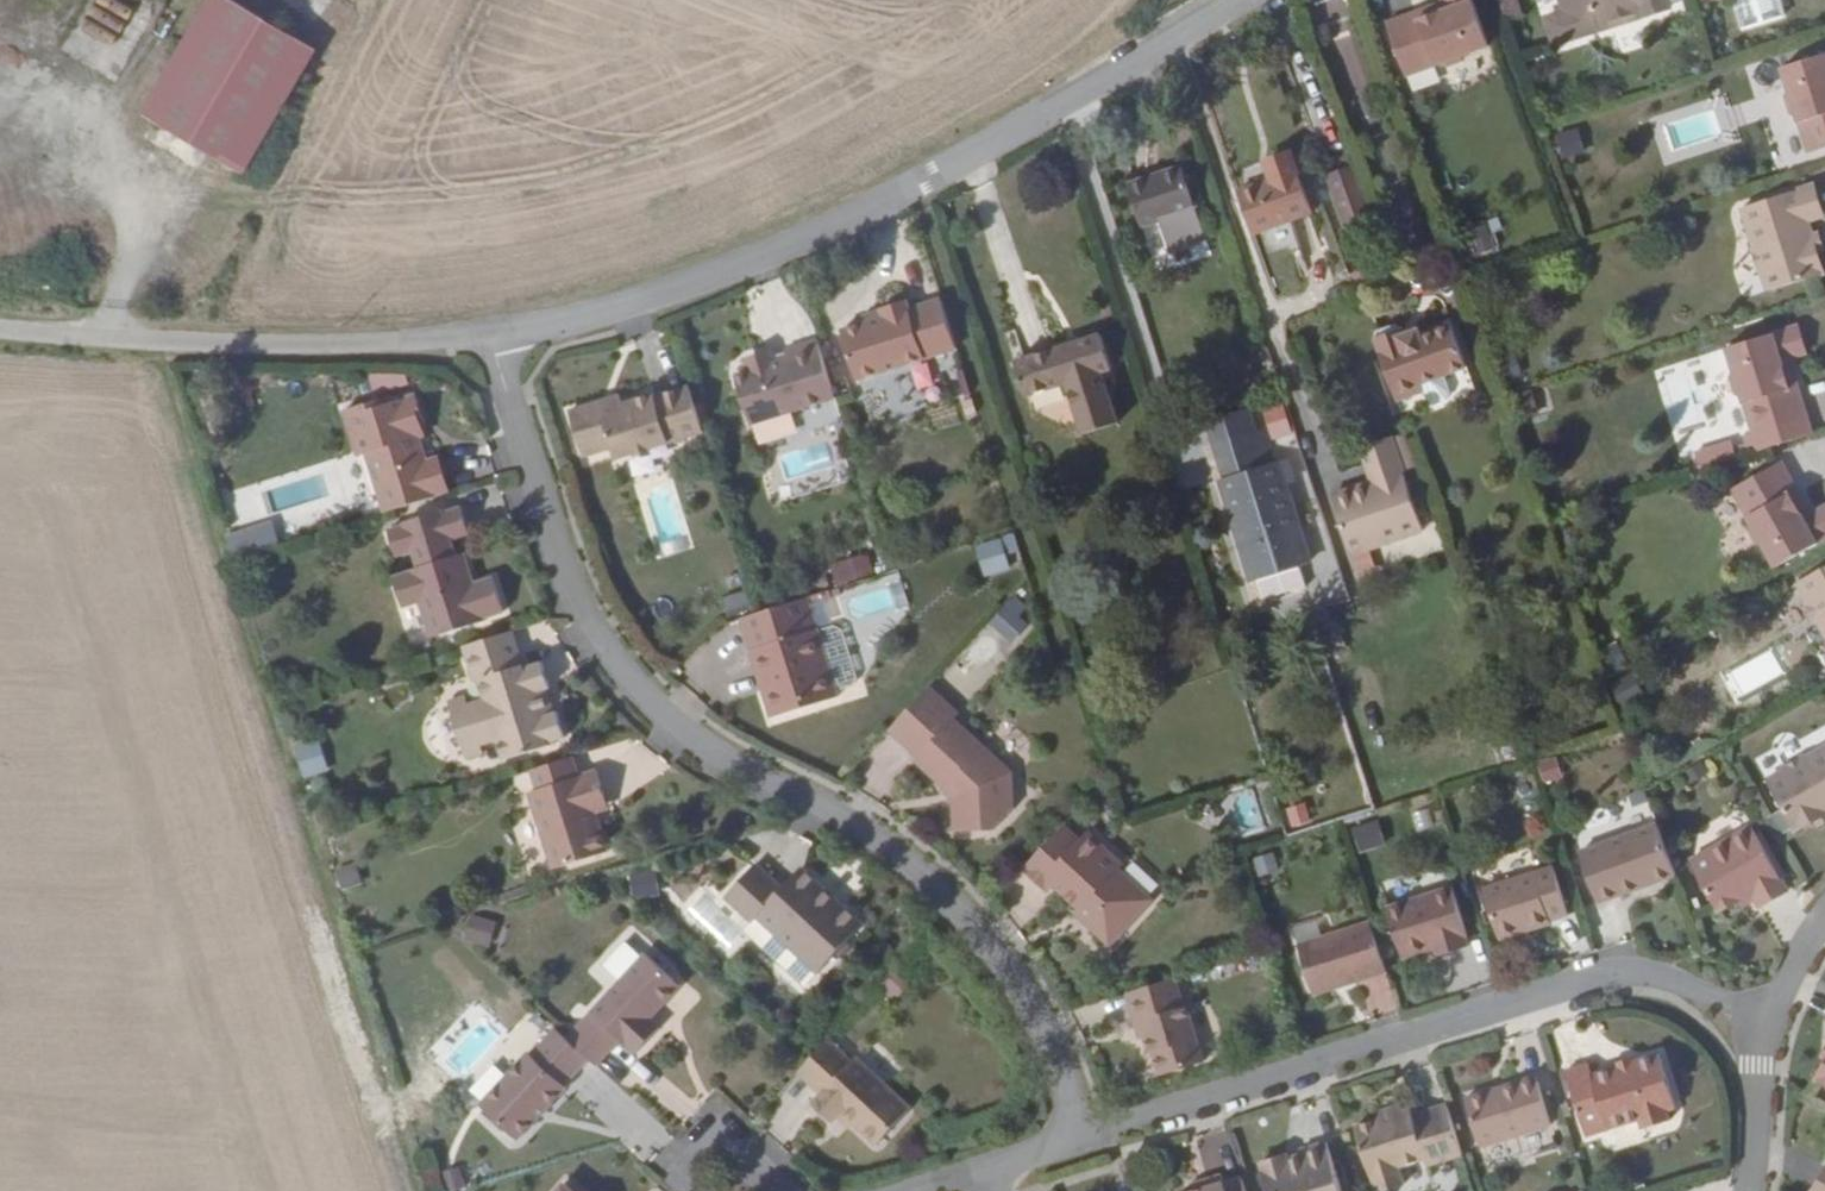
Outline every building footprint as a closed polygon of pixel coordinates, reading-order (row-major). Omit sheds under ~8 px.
[(315,47),(234,0),(211,0),(143,114),(241,171),(315,47)] [(1471,0),(1440,0),(1445,12),(1438,14),(1435,10),(1418,16),(1416,13),(1385,25),(1404,77),(1440,65),(1447,67),(1463,61),(1467,54),(1488,46),(1471,0)] [(1666,0),(1559,0),(1564,14),(1545,19),(1553,45),(1603,30),(1602,24),(1640,12),(1641,17),(1669,9),(1666,0)] [(1733,1),(1740,30),(1784,18),(1779,0),(1736,0),(1733,1)] [(1781,68),(1788,91),(1785,98),(1790,114),(1796,117),(1807,153),(1824,148),(1824,54),(1781,68)] [(1559,157),(1584,152),(1579,128),(1554,133),(1559,157)] [(1263,165),(1265,169),(1292,160),(1290,155),(1263,165)] [(1269,179),(1251,186),(1265,231),(1311,214),(1292,160),(1265,169),(1269,179)] [(1141,230),(1196,212),(1180,168),(1125,186),(1141,230)] [(1374,228),(1353,168),(1326,177),(1348,237),(1374,228)] [(1265,231),(1251,186),(1236,192),(1252,236),(1265,231)] [(1816,251),(1811,236),(1807,221),(1823,216),(1813,186),(1740,208),(1753,246),(1751,248),(1759,273),(1761,274),(1767,291),(1823,274),(1816,251)] [(1456,230),(1465,254),(1506,239),(1497,215),(1456,230)] [(1817,234),(1811,236),(1816,251),(1822,249),(1817,234)] [(955,348),(940,299),(909,309),(907,300),(881,307),(882,310),(884,317),(872,320),(892,368),(955,348)] [(882,310),(870,314),(872,320),(884,317),(882,310)] [(872,320),(866,322),(841,329),(856,379),(892,368),(872,320)] [(1420,386),(1466,370),(1448,325),(1420,336),(1418,331),(1400,338),(1398,331),(1379,338),(1375,345),(1379,355),(1378,356),(1396,404),(1423,393),(1420,386)] [(1806,355),(1797,326),(1726,349),(1733,372),(1731,378),(1735,395),(1741,397),(1754,434),(1806,417),(1796,386),(1793,385),(1788,368),(1782,369),(1781,362),(1806,355)] [(1114,370),(1104,338),(1017,367),(1026,397),(1067,384),(1085,438),(1117,428),(1100,374),(1114,370)] [(834,397),(816,340),(785,349),(786,351),(788,358),(776,362),(773,356),(764,351),(752,355),(746,364),(749,371),(735,374),(751,423),(834,397)] [(788,358),(786,351),(773,356),(776,362),(788,358)] [(1248,405),(1262,395),(1244,370),(1229,380),(1248,405)] [(688,386),(670,392),(689,436),(702,432),(688,386)] [(689,436),(670,392),(656,397),(654,394),(623,403),(622,401),(602,407),(601,404),(600,401),(570,411),(584,456),(613,447),(617,458),(637,452),(638,455),(651,451),(650,447),(689,436)] [(367,452),(385,511),(450,491),(439,457),(427,461),(419,435),(415,423),(425,422),(416,394),(394,402),(391,395),(344,410),(359,454),(367,452)] [(602,407),(622,401),(622,398),(601,404),(602,407)] [(1281,410),(1262,422),(1274,440),(1293,428),(1281,410)] [(1250,412),(1202,422),(1221,481),(1256,470),(1275,464),(1264,430),(1256,432),(1250,412)] [(415,423),(419,435),(428,433),(425,422),(415,423)] [(1402,474),(1416,468),(1404,434),(1389,440),(1402,474)] [(1424,534),(1402,474),(1389,440),(1358,450),(1370,483),(1330,497),(1349,554),(1363,549),(1364,553),(1424,534)] [(1287,460),(1275,464),(1256,470),(1266,503),(1231,514),(1253,584),(1256,583),(1299,570),(1307,567),(1282,487),(1293,483),(1287,460)] [(1781,462),(1732,490),(1751,524),(1750,531),(1757,546),(1763,547),(1776,568),(1824,540),(1824,507),(1804,519),(1799,513),(1804,511),(1794,493),(1797,492),(1781,462)] [(1256,470),(1221,481),(1231,514),(1266,503),(1256,470)] [(474,582),(469,565),(460,567),(455,553),(450,537),(469,531),(461,505),(443,511),(442,509),(405,520),(406,523),(389,528),(397,553),(414,548),(419,565),(411,568),(410,570),(393,575),(403,604),(420,599),(432,635),(484,619),(484,616),(504,610),(493,577),(474,582)] [(234,557),(278,541),(270,517),(225,533),(234,557)] [(1009,565),(1022,561),(1013,531),(1001,535),(1009,565)] [(1009,565),(1001,535),(995,537),(1004,567),(1009,565)] [(460,567),(469,565),(465,551),(455,553),(460,567)] [(867,552),(830,563),(836,585),(874,574),(867,552)] [(1797,583),(1806,599),(1806,602),(1819,624),(1820,624),(1824,632),(1824,568),(1797,583)] [(1305,589),(1299,570),(1256,583),(1263,602),(1305,589)] [(1013,594),(988,623),(1007,640),(1032,611),(1013,594)] [(807,597),(741,618),(755,665),(761,664),(767,684),(763,691),(771,716),(836,696),(834,688),(816,630),(807,597)] [(816,630),(834,688),(852,683),(856,676),(840,628),(834,624),(816,630)] [(523,667),(512,630),(464,645),(474,680),(479,679),(485,698),(501,694),(513,733),(498,738),(504,758),(548,745),(547,741),(565,736),(557,710),(553,712),(549,713),(542,689),(546,688),(550,687),(542,661),(523,667)] [(1600,653),(1612,674),(1629,664),(1616,643),(1600,653)] [(761,664),(755,665),(763,691),(767,684),(761,664)] [(1643,693),(1631,673),(1611,685),(1623,704),(1643,693)] [(928,686),(888,729),(917,757),(914,760),(944,788),(953,797),(953,801),(953,831),(993,828),(1012,808),(1006,768),(952,718),(957,713),(928,686)] [(549,713),(553,712),(546,688),(542,689),(549,713)] [(303,779),(329,770),(318,737),(291,747),(303,779)] [(1816,821),(1824,816),(1824,748),(1807,758),(1806,757),(1783,770),(1783,772),(1766,781),(1796,832),(1816,821)] [(574,755),(533,768),(539,788),(530,792),(554,868),(608,851),(595,810),(591,797),(605,793),(598,770),(580,775),(574,755)] [(1542,783),(1562,777),(1556,756),(1536,762),(1542,783)] [(1693,758),(1674,768),(1681,780),(1700,769),(1693,758)] [(953,797),(944,788),(942,790),(953,801),(953,797)] [(591,797),(595,810),(610,806),(605,793),(591,797)] [(1816,821),(1819,827),(1824,823),(1824,816),(1816,821)] [(1356,850),(1383,846),(1379,821),(1352,825),(1356,850)] [(1113,940),(1150,899),(1149,896),(1118,867),(1122,863),(1087,830),(1078,839),(1062,823),(1022,868),(1047,891),(1054,885),(1080,908),(1090,917),(1087,927),(1100,939),(1112,937),(1113,940)] [(1650,884),(1676,874),(1657,824),(1578,852),(1594,897),(1617,889),(1619,894),(1639,887),(1639,886),(1649,882),(1650,884)] [(1739,901),(1740,904),(1754,896),(1756,900),(1760,907),(1788,891),(1751,827),(1690,861),(1719,912),(1739,901)] [(750,920),(755,914),(758,910),(796,946),(793,949),(816,971),(861,924),(842,905),(835,905),(832,908),(813,890),(816,888),(816,880),(801,865),(781,886),(755,861),(724,894),(750,920)] [(355,863),(334,868),(339,888),(360,883),(355,863)] [(1566,916),(1551,868),(1481,890),(1497,940),(1548,925),(1548,922),(1566,916)] [(655,875),(633,876),(633,896),(655,895),(655,875)] [(842,905),(816,880),(816,888),(813,890),(832,908),(835,905),(842,905)] [(1466,938),(1450,888),(1385,908),(1401,958),(1432,948),(1434,957),(1466,947),(1464,939),(1466,938)] [(1595,903),(1619,894),(1617,889),(1594,897),(1595,903)] [(1754,896),(1740,904),(1743,908),(1756,900),(1754,896)] [(1073,915),(1087,927),(1090,917),(1080,908),(1073,915)] [(758,910),(755,914),(793,949),(796,946),(758,910)] [(461,939),(489,948),(496,922),(469,914),(461,939)] [(1317,921),(1291,926),(1294,940),(1320,935),(1317,921)] [(1339,985),(1385,971),(1369,921),(1296,944),(1309,986),(1336,977),(1339,985)] [(587,1057),(593,1062),(618,1037),(624,1041),(626,1041),(635,1050),(658,1026),(648,1016),(650,1014),(650,1007),(656,1000),(663,1001),(673,989),(674,979),(644,952),(566,1037),(587,1057)] [(1311,994),(1339,985),(1336,977),(1309,986),(1311,994)] [(1169,978),(1119,993),(1129,1023),(1136,1023),(1140,1037),(1145,1053),(1148,1053),(1155,1076),(1198,1062),(1180,1005),(1177,1006),(1169,978)] [(650,1007),(650,1014),(663,1001),(656,1000),(650,1007)] [(1136,1023),(1129,1023),(1134,1039),(1140,1037),(1136,1023)] [(566,1037),(556,1028),(530,1054),(528,1052),(480,1102),(506,1127),(517,1138),(565,1086),(562,1083),(587,1057),(566,1037)] [(826,1038),(797,1071),(820,1092),(811,1102),(831,1121),(836,1115),(840,1111),(853,1123),(875,1144),(909,1106),(855,1056),(850,1059),(826,1038)] [(1677,1106),(1660,1053),(1592,1073),(1589,1064),(1566,1071),(1586,1136),(1641,1118),(1644,1127),(1670,1119),(1667,1109),(1677,1106)] [(1817,1081),(1824,1086),(1824,1066),(1817,1081)] [(1533,1076),(1516,1081),(1518,1088),(1534,1082),(1533,1076)] [(1518,1088),(1516,1081),(1462,1098),(1477,1146),(1548,1125),(1534,1082),(1518,1088)] [(506,1127),(480,1102),(474,1108),(500,1133),(506,1127)] [(1461,1154),(1445,1103),(1410,1115),(1408,1109),(1400,1111),(1377,1118),(1352,1126),(1368,1175),(1369,1175),(1375,1190),(1379,1190),(1400,1184),(1396,1167),(1422,1159),(1423,1165),(1461,1154)] [(1377,1118),(1400,1111),(1398,1104),(1375,1111),(1377,1118)] [(840,1111),(836,1115),(849,1128),(853,1123),(840,1111)] [(1198,1137),(1201,1155),(1224,1151),(1220,1133),(1198,1137)] [(1299,1153),(1300,1157),(1287,1162),(1285,1156),(1284,1154),(1258,1162),(1260,1169),(1258,1171),(1265,1190),(1338,1190),(1323,1141),(1298,1149),(1299,1153)] [(1300,1157),(1299,1153),(1285,1156),(1287,1162),(1300,1157)] [(466,1187),(459,1165),(440,1171),(446,1190),(451,1190),(466,1187)] [(1813,1190),(1824,1190),(1824,1171),(1813,1190)] [(1237,1176),(1222,1181),(1220,1174),(1202,1179),(1204,1186),(1192,1190),(1190,1190),(1242,1190),(1237,1176)] [(1190,1183),(1192,1190),(1204,1186),(1202,1179),(1190,1183)] [(562,1180),(552,1190),(573,1190),(562,1180)]
